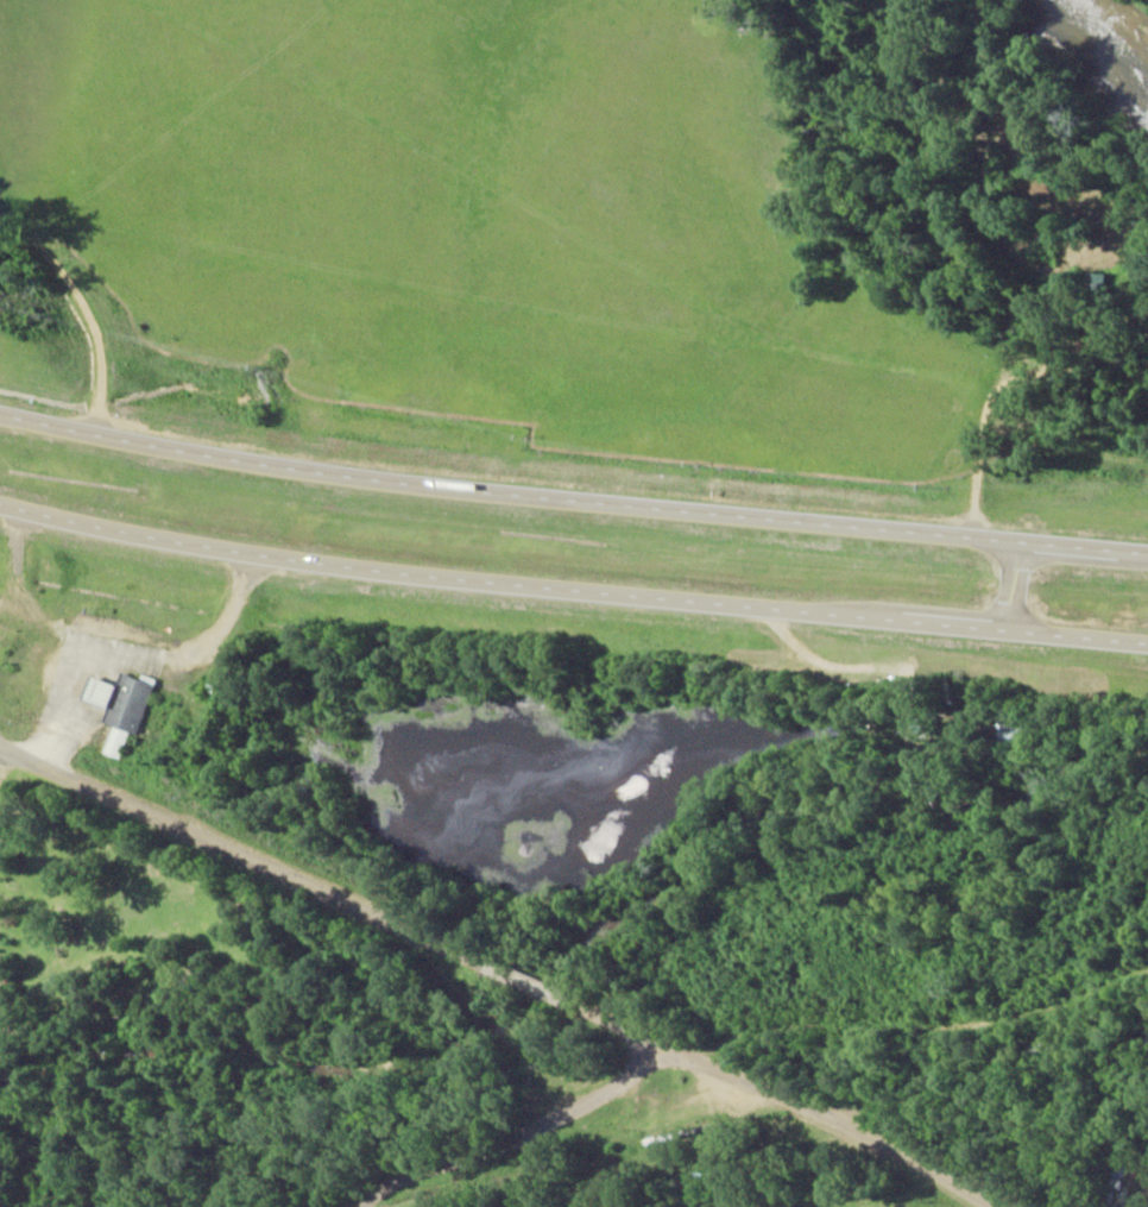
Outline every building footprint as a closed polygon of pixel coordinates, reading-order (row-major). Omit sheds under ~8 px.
[(92,700),(113,707),(108,723),(118,725),(109,753),(126,759),(135,732),(144,735),(161,682),(127,671),(124,684),(99,676),(92,700)]
